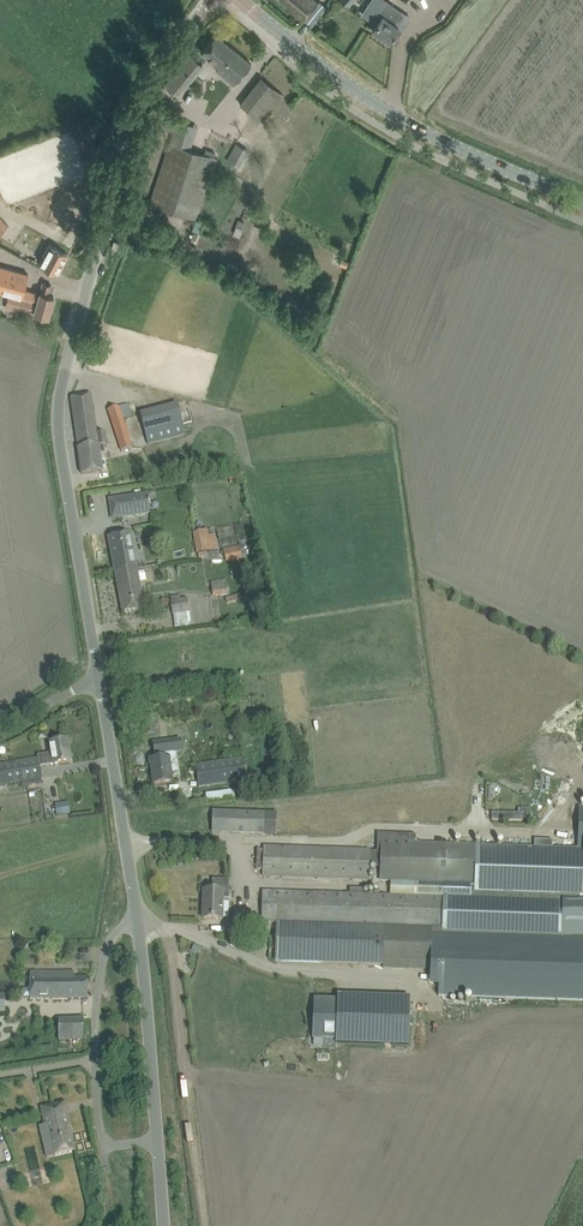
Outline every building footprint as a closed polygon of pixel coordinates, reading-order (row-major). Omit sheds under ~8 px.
[(303,20),(318,1),(317,0),(278,0),(303,20)] [(362,14),(376,24),(372,30),(389,42),(396,32),(399,27),(393,23),(401,12),(393,6),(386,1),(384,0),(372,0),(362,14)] [(224,77),(234,85),(251,63),(216,34),(201,52),(227,73),(224,77)] [(165,84),(174,92),(178,95),(202,65),(189,54),(165,84)] [(261,77),(240,104),(263,122),(284,95),(261,77)] [(85,136),(95,138),(98,126),(88,124),(85,136)] [(190,149),(194,137),(174,130),(170,142),(190,149)] [(227,160),(239,167),(249,150),(236,143),(227,160)] [(39,264),(47,268),(58,274),(68,255),(49,245),(39,264)] [(24,289),(28,274),(0,267),(0,292),(12,295),(9,305),(35,312),(35,313),(48,317),(54,296),(48,295),(51,285),(43,283),(40,294),(24,289)] [(70,397),(82,474),(103,471),(99,446),(107,444),(105,431),(97,433),(91,393),(70,397)] [(108,410),(121,451),(133,447),(119,406),(108,410)] [(182,422),(145,432),(148,443),(185,434),(182,422)] [(150,512),(147,494),(110,500),(112,518),(150,512)] [(197,553),(198,553),(199,557),(208,556),(207,551),(217,550),(215,536),(205,537),(204,530),(194,531),(197,548),(197,553)] [(108,536),(115,571),(137,567),(130,532),(108,536)] [(242,558),(240,547),(239,545),(224,548),(226,561),(242,558)] [(137,567),(115,571),(122,612),(144,608),(137,567)] [(211,581),(213,596),(228,594),(226,579),(211,581)] [(225,597),(227,603),(243,598),(241,592),(225,597)] [(170,597),(171,603),(173,614),(189,611),(187,598),(181,599),(180,595),(170,597)] [(164,597),(162,603),(169,606),(171,600),(164,597)] [(41,777),(39,767),(71,761),(68,739),(50,742),(51,753),(37,755),(38,757),(0,763),(0,784),(41,777)] [(156,759),(150,759),(153,784),(165,782),(172,781),(171,770),(169,757),(175,756),(175,752),(182,751),(180,739),(153,742),(155,755),(156,759)] [(196,764),(199,786),(246,779),(243,757),(196,764)] [(205,790),(206,801),(234,800),(234,789),(205,790)] [(55,804),(57,815),(71,813),(69,802),(55,804)] [(262,921),(275,921),(274,961),(383,964),(383,968),(431,969),(446,970),(445,984),(439,984),(438,996),(520,998),(582,1000),(582,808),(580,808),(579,825),(578,848),(552,847),(534,847),(416,843),(409,842),(410,834),(377,833),(377,841),(377,846),(380,846),(380,861),(379,880),(390,881),(390,895),(263,891),(262,921)] [(212,832),(224,832),(276,834),(277,813),(213,811),(212,832)] [(534,839),(534,847),(552,847),(552,839),(534,839)] [(262,869),(262,875),(369,878),(370,848),(263,845),(263,849),(256,848),(256,868),(262,869)] [(203,918),(222,919),(223,891),(228,892),(229,880),(213,880),(213,890),(204,890),(203,918)] [(23,989),(22,990),(22,995),(23,997),(30,997),(30,999),(76,999),(88,999),(88,993),(88,983),(88,977),(74,977),(74,972),(49,972),(30,972),(30,989),(23,989)] [(314,998),(312,1038),(336,1039),(336,1043),(408,1045),(410,997),(337,995),(337,999),(314,998)] [(58,1018),(58,1041),(83,1040),(83,1018),(58,1018)] [(41,1108),(45,1125),(47,1124),(55,1156),(76,1150),(64,1102),(41,1108)] [(80,1185),(74,1172),(66,1176),(72,1188),(80,1185)]
